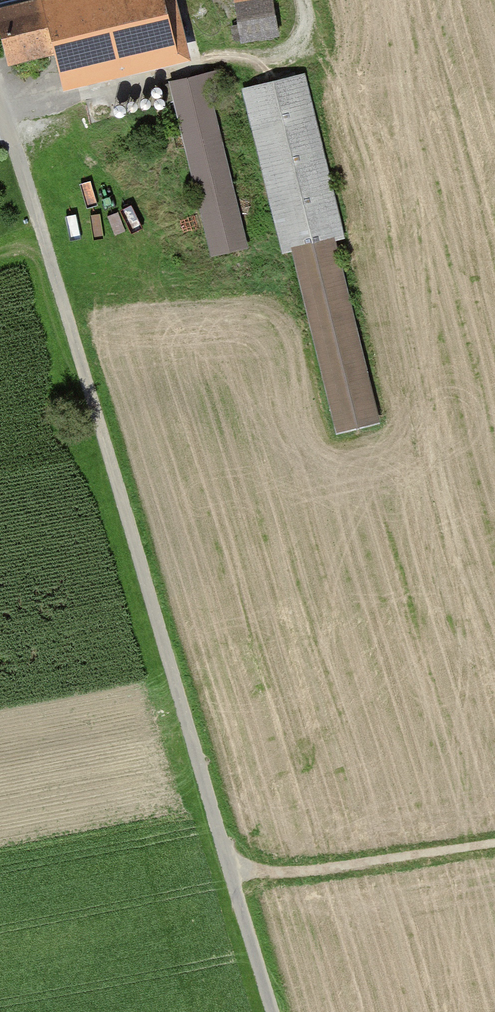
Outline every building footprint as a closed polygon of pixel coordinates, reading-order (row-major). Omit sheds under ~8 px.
[(0,3),(0,18),(8,57),(54,47),(43,0),(11,0),(0,3)] [(54,47),(61,74),(172,48),(159,0),(43,0),(54,47)] [(246,41),(280,37),(276,0),(242,0),(246,41)] [(346,227),(307,68),(247,83),(287,241),(346,227)] [(210,72),(169,81),(190,172),(231,163),(210,72)] [(385,418),(343,242),(300,252),(342,428),(385,418)]
